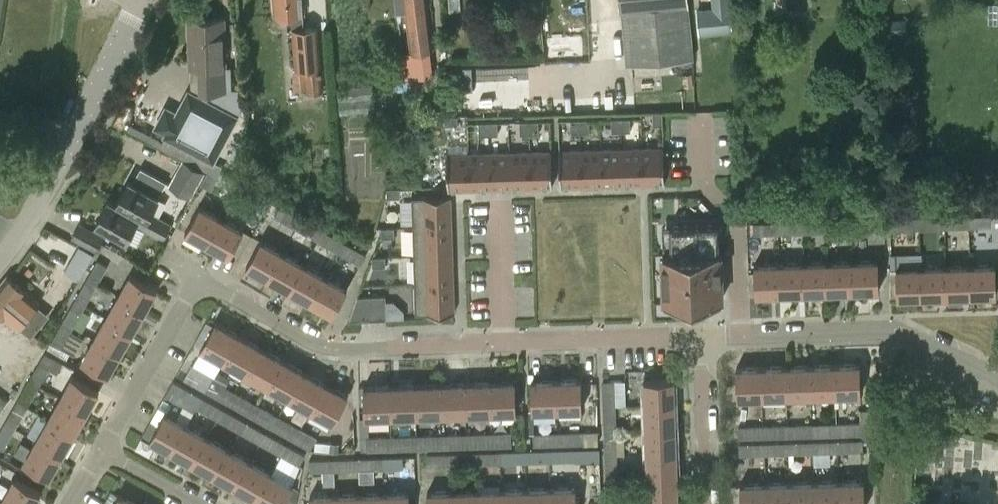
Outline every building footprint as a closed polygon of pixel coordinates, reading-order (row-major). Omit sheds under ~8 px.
[(303,12),(306,12),(305,0),(275,0),(276,13),(287,12),(287,13),(288,28),(290,27),(294,68),(292,69),(293,80),(292,81),(292,90),(307,88),(307,91),(323,90),(318,24),(304,26),(303,12)] [(406,12),(411,53),(400,54),(404,78),(415,76),(417,90),(428,88),(427,75),(432,74),(429,49),(433,48),(427,0),(395,0),(396,13),(406,12)] [(589,8),(589,4),(588,0),(567,0),(568,5),(568,9),(589,8)] [(628,62),(693,56),(688,0),(622,0),(628,62)] [(700,36),(731,34),(729,0),(712,0),(713,9),(699,10),(700,36)] [(224,19),(189,21),(192,87),(236,110),(239,105),(240,88),(231,89),(232,67),(224,68),(224,19)] [(158,117),(154,126),(160,129),(158,132),(211,159),(236,110),(182,83),(163,120),(158,117)] [(376,111),(373,85),(337,88),(340,115),(376,111)] [(653,114),(654,125),(665,125),(664,113),(653,114)] [(457,116),(445,117),(446,126),(458,126),(457,116)] [(612,120),(612,132),(621,132),(621,120),(612,120)] [(532,122),(532,134),(540,134),(539,121),(532,122)] [(570,122),(571,135),(580,134),(579,121),(570,122)] [(580,121),(581,134),(590,134),(589,121),(580,121)] [(521,122),(522,136),(530,136),(529,122),(521,122)] [(489,123),(480,123),(480,136),(489,136),(489,123)] [(662,183),(661,154),(641,155),(642,184),(662,183)] [(622,184),(621,155),(600,156),(601,185),(622,184)] [(641,155),(621,155),(622,184),(642,184),(641,155)] [(600,156),(580,157),(581,186),(601,185),(600,156)] [(559,157),(560,186),(581,186),(580,157),(559,157)] [(531,158),(511,159),(512,188),(532,187),(531,158)] [(552,186),(551,158),(531,158),(532,187),(552,186)] [(490,159),(470,160),(471,189),(491,188),(490,159)] [(491,188),(512,188),(511,159),(490,159),(491,188)] [(202,172),(182,160),(180,162),(168,185),(190,196),(202,172)] [(450,161),(450,190),(471,189),(470,160),(450,161)] [(211,191),(215,184),(221,173),(224,168),(215,163),(214,162),(213,163),(200,185),(211,191)] [(215,184),(234,195),(240,184),(221,173),(215,184)] [(116,202),(145,219),(150,212),(158,196),(128,180),(116,202)] [(234,195),(256,208),(262,196),(240,184),(234,195)] [(400,199),(399,189),(387,188),(387,199),(400,199)] [(413,226),(451,224),(451,196),(412,197),(413,226)] [(166,230),(145,219),(116,202),(108,198),(95,223),(125,240),(134,223),(141,226),(162,238),(166,230)] [(184,232),(205,243),(219,217),(199,206),(184,232)] [(286,224),(295,229),(301,218),(286,210),(280,207),(275,218),(286,224)] [(150,212),(145,219),(166,230),(170,223),(156,215),(150,212)] [(971,229),(970,216),(943,217),(943,230),(971,229)] [(994,216),(970,216),(971,229),(994,228),(994,216)] [(242,230),(219,217),(205,243),(228,256),(242,230)] [(943,217),(918,218),(918,230),(943,230),(943,217)] [(323,230),(301,218),(295,229),(316,241),(323,230)] [(828,234),(827,221),(802,222),(803,234),(828,234)] [(776,235),(776,222),(755,223),(755,236),(776,235)] [(802,222),(776,222),(776,235),(779,235),(798,234),(798,235),(803,234),(802,222)] [(105,237),(79,224),(75,231),(71,239),(96,253),(101,245),(105,237)] [(451,224),(413,226),(414,254),(452,253),(451,224)] [(666,301),(722,299),(720,224),(670,226),(671,258),(665,258),(666,301)] [(394,238),(394,228),(382,228),(382,239),(394,238)] [(316,241),(338,253),(344,243),(323,230),(316,241)] [(259,241),(245,266),(267,278),(281,253),(259,241)] [(361,266),(367,255),(344,243),(338,253),(361,266)] [(65,270),(80,279),(93,254),(79,246),(65,270)] [(267,278),(289,291),(303,266),(281,253),(267,278)] [(452,253),(414,254),(415,283),(453,282),(452,253)] [(386,268),(386,258),(372,258),(372,268),(386,268)] [(854,290),(853,260),(829,261),(830,291),(854,290)] [(878,260),(853,260),(854,290),(879,290),(878,260)] [(97,262),(87,279),(98,285),(108,267),(97,261),(97,262)] [(829,261),(803,262),(804,292),(830,291),(829,261)] [(803,262),(778,263),(778,293),(804,292),(803,262)] [(778,263),(755,263),(756,293),(778,293),(778,263)] [(972,296),(970,265),(945,266),(946,296),(972,296)] [(996,265),(970,265),(972,296),(997,295),(996,265)] [(289,291),(309,302),(323,277),(303,266),(289,291)] [(945,266),(919,267),(920,297),(946,296),(945,266)] [(919,267),(898,268),(899,298),(920,297),(919,267)] [(130,275),(118,296),(144,310),(156,290),(130,275)] [(38,304),(7,277),(0,286),(0,312),(18,328),(38,304)] [(323,277),(309,302),(332,315),(346,290),(323,277)] [(98,285),(87,279),(76,298),(87,304),(98,285)] [(453,282),(415,283),(416,312),(454,311),(453,282)] [(144,310),(118,296),(106,316),(132,331),(144,310)] [(76,298),(63,321),(74,328),(87,304),(76,298)] [(368,320),(368,298),(353,298),(353,319),(368,320)] [(385,319),(384,298),(369,298),(369,319),(385,319)] [(106,316),(94,339),(120,354),(132,331),(106,316)] [(74,328),(63,321),(50,343),(61,350),(74,328)] [(199,349),(221,361),(236,334),(214,322),(199,349)] [(221,361),(244,374),(258,346),(236,334),(221,361)] [(94,339),(81,360),(107,375),(120,354),(94,339)] [(280,359),(258,346),(244,374),(265,386),(280,359)] [(44,353),(31,378),(42,384),(48,373),(50,370),(58,374),(64,364),(44,353)] [(286,398),(288,398),(302,371),(286,362),(280,359),(265,386),(286,398)] [(211,378),(213,380),(214,376),(213,375),(192,364),(184,380),(183,381),(203,392),(211,378)] [(835,394),(860,393),(860,364),(834,365),(835,394)] [(834,365),(810,366),(810,395),(835,394),(834,365)] [(784,366),(760,367),(761,396),(786,396),(784,366)] [(786,396),(810,395),(810,366),(784,366),(786,396)] [(760,367),(736,368),(737,397),(761,396),(760,367)] [(288,398),(309,410),(324,383),(302,371),(288,398)] [(88,410),(99,391),(73,376),(62,395),(88,410)] [(28,407),(41,384),(42,384),(31,378),(18,401),(28,407)] [(233,391),(213,380),(211,378),(203,392),(225,404),(233,391)] [(581,379),(556,380),(556,410),(582,409),(581,379)] [(643,380),(644,405),(674,404),(673,379),(643,380)] [(532,410),(556,410),(556,380),(531,381),(532,410)] [(603,407),(616,406),(615,406),(615,403),(626,402),(626,381),(614,382),(602,382),(603,407)] [(489,382),(464,383),(465,414),(490,413),(489,382)] [(515,382),(489,382),(490,413),(516,412),(515,382)] [(324,383),(309,410),(332,423),(347,396),(324,383)] [(440,415),(465,414),(464,383),(438,384),(440,415)] [(438,384),(414,385),(415,416),(440,415),(438,384)] [(414,385),(389,386),(390,417),(415,416),(414,385)] [(193,408),(200,397),(180,386),(173,397),(171,401),(191,412),(194,413),(196,409),(193,408)] [(368,418),(375,417),(390,417),(389,386),(363,387),(364,418),(368,418)] [(225,404),(247,416),(255,403),(233,391),(225,404)] [(62,395),(48,419),(74,434),(88,410),(62,395)] [(222,409),(200,397),(193,408),(196,409),(215,420),(222,409)] [(18,401),(4,425),(14,431),(28,407),(18,401)] [(268,428),(276,415),(255,403),(247,416),(268,428)] [(674,404),(644,405),(645,430),(674,429),(674,404)] [(603,407),(604,432),(617,432),(616,406),(603,407)] [(837,436),(862,435),(872,435),(874,435),(874,432),(884,431),(883,406),(873,406),(873,410),(859,411),(860,423),(837,424),(837,436)] [(215,420),(237,432),(244,421),(222,409),(215,420)] [(149,439),(169,450),(184,424),(163,413),(149,439)] [(286,438),(290,440),(298,428),(286,421),(276,415),(268,428),(286,438)] [(48,419),(35,443),(61,458),(74,434),(48,419)] [(265,433),(244,421),(237,432),(258,444),(265,433)] [(169,450),(190,462),(205,436),(184,424),(169,450)] [(787,425),(787,438),(812,437),(811,424),(787,425)] [(837,424),(811,424),(812,437),(837,436),(837,424)] [(0,431),(0,449),(3,451),(14,431),(4,425),(0,431)] [(787,425),(762,426),(763,438),(787,438),(787,425)] [(738,439),(763,438),(762,426),(737,427),(738,439)] [(310,451),(318,438),(298,428),(290,440),(310,451)] [(645,430),(645,453),(675,452),(674,429),(645,430)] [(511,432),(490,433),(491,448),(512,448),(511,432)] [(584,432),(558,433),(558,446),(584,445),(584,432)] [(618,454),(617,432),(604,432),(605,454),(618,454)] [(258,444),(280,456),(287,445),(265,433),(258,444)] [(466,449),(491,448),(490,433),(465,434),(466,449)] [(558,446),(558,433),(532,434),(533,447),(558,446)] [(465,434),(440,435),(441,450),(466,449),(465,434)] [(416,436),(416,451),(441,450),(440,435),(416,436)] [(872,435),(862,435),(863,440),(837,440),(838,453),(863,452),(862,444),(872,444),(872,435)] [(213,475),(228,449),(205,436),(190,462),(213,475)] [(391,452),(391,436),(368,437),(366,437),(366,453),(391,452)] [(416,436),(391,436),(391,452),(416,451),(416,436)] [(837,440),(812,441),(812,454),(838,453),(837,440)] [(812,454),(812,441),(787,442),(788,455),(812,454)] [(787,442),(763,443),(764,456),(788,455),(787,442)] [(35,443),(24,462),(50,477),(61,458),(35,443)] [(738,456),(764,456),(763,443),(738,444),(738,451),(738,456)] [(306,456),(287,445),(280,456),(300,467),(306,456)] [(213,475),(233,486),(247,460),(228,449),(213,475)] [(548,463),(575,462),(575,450),(547,451),(548,463)] [(547,451),(524,452),(525,464),(548,463),(547,451)] [(499,452),(474,453),(474,466),(500,465),(499,452)] [(500,465),(525,464),(524,452),(499,452),(500,465)] [(645,453),(646,478),(676,477),(675,452),(645,453)] [(474,453),(447,454),(448,467),(474,466),(474,453)] [(448,467),(447,454),(426,455),(427,468),(448,467)] [(605,454),(606,478),(618,478),(618,454),(605,454)] [(381,471),(380,458),(356,459),(356,472),(381,471)] [(402,458),(380,458),(381,471),(403,470),(402,458)] [(356,459),(330,460),(331,472),(356,472),(356,459)] [(233,486),(255,499),(270,472),(247,460),(233,486)] [(331,472),(330,460),(309,460),(310,473),(331,472)] [(292,485),(270,472),(255,499),(265,503),(282,503),(292,485)] [(331,472),(321,473),(322,489),(331,488),(331,472)] [(647,503),(677,502),(676,477),(646,478),(647,503)] [(4,498),(13,503),(35,503),(41,493),(15,478),(4,498)] [(618,478),(606,478),(606,503),(619,503),(618,478)] [(813,481),(814,503),(839,503),(838,480),(813,481)] [(864,480),(838,480),(839,503),(864,503),(864,480)] [(813,481),(789,482),(789,503),(814,503),(813,481)] [(765,483),(766,503),(789,503),(789,482),(765,483)] [(740,484),(740,503),(766,503),(765,483),(740,484)] [(548,488),(549,503),(576,503),(575,487),(548,488)] [(548,488),(526,489),(527,503),(549,503),(548,488)] [(500,490),(501,503),(527,503),(526,489),(500,490)] [(500,490),(476,491),(476,503),(501,503),(500,490)] [(449,492),(449,503),(476,503),(476,491),(449,492)] [(449,492),(426,493),(427,503),(449,503),(449,492)] [(358,496),(358,503),(382,503),(382,494),(358,496)] [(382,494),(382,503),(408,503),(407,494),(382,494)] [(118,495),(113,503),(133,503),(118,495)] [(332,496),(332,503),(358,503),(358,496),(332,496)]
